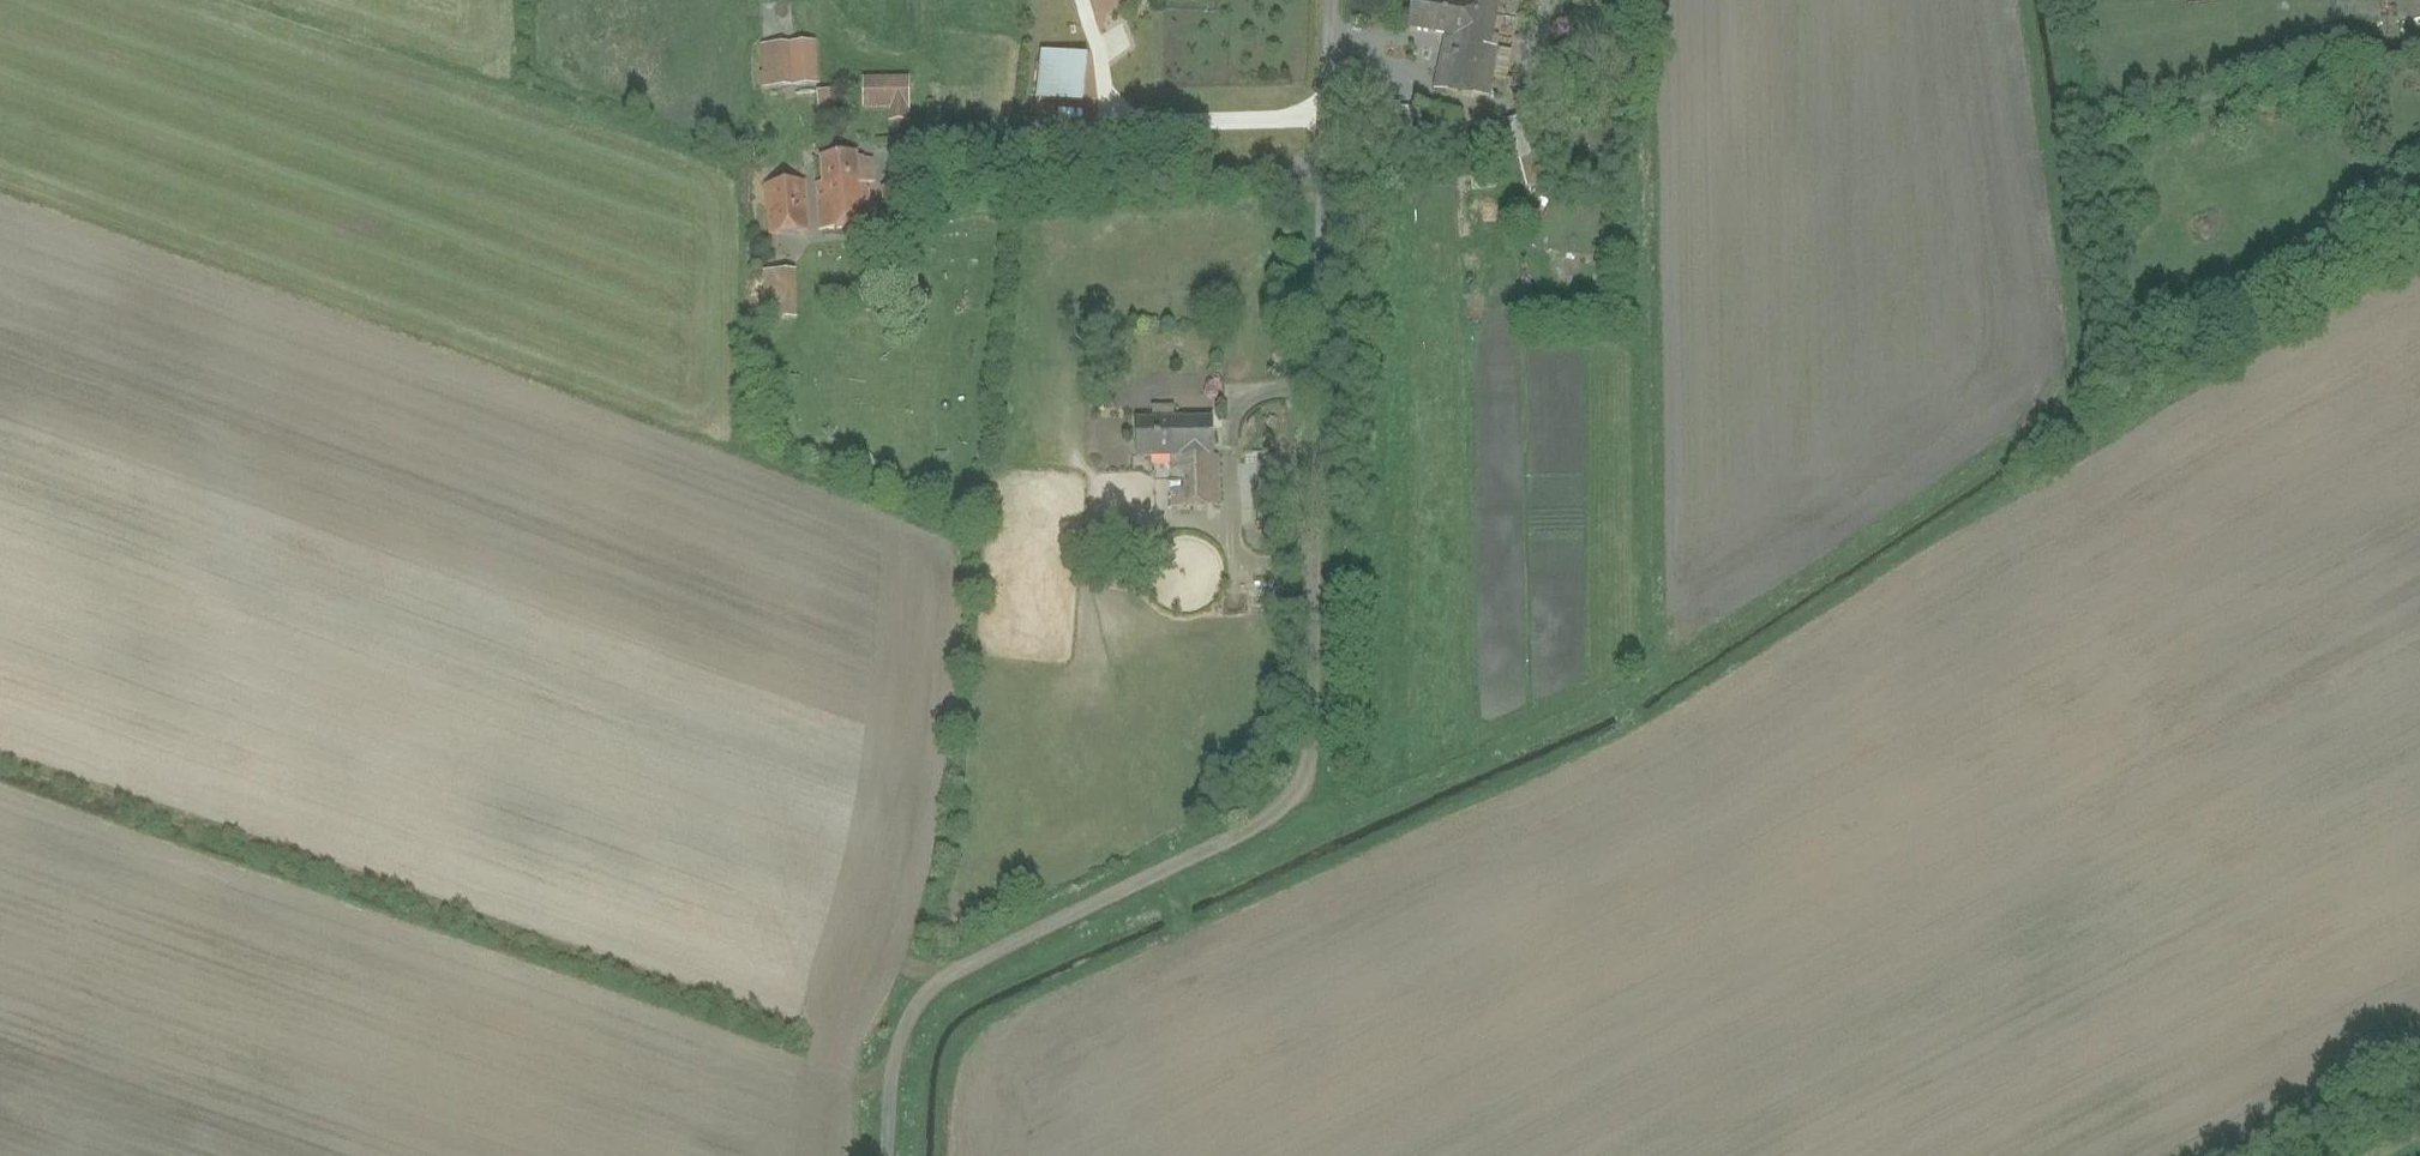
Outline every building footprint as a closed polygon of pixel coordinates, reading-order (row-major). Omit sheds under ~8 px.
[(1507,0),(1421,0),(1417,30),(1447,34),(1439,89),(1494,97),(1507,0)] [(824,40),(769,43),(772,87),(826,84),(824,40)] [(1101,53),(1051,48),(1046,97),(1096,102),(1101,53)] [(919,76),(870,78),(871,108),(921,106),(919,76)] [(848,109),(848,88),(824,88),(824,109),(848,109)] [(1547,113),(1509,124),(1519,160),(1557,149),(1547,113)] [(829,181),(821,182),(826,231),(879,225),(871,150),(826,155),(829,181)] [(812,180),(771,185),(776,234),(818,229),(812,180)] [(1214,420),(1138,421),(1139,461),(1171,460),(1215,459),(1214,420)] [(1215,459),(1171,460),(1172,509),(1216,508),(1215,459)]
